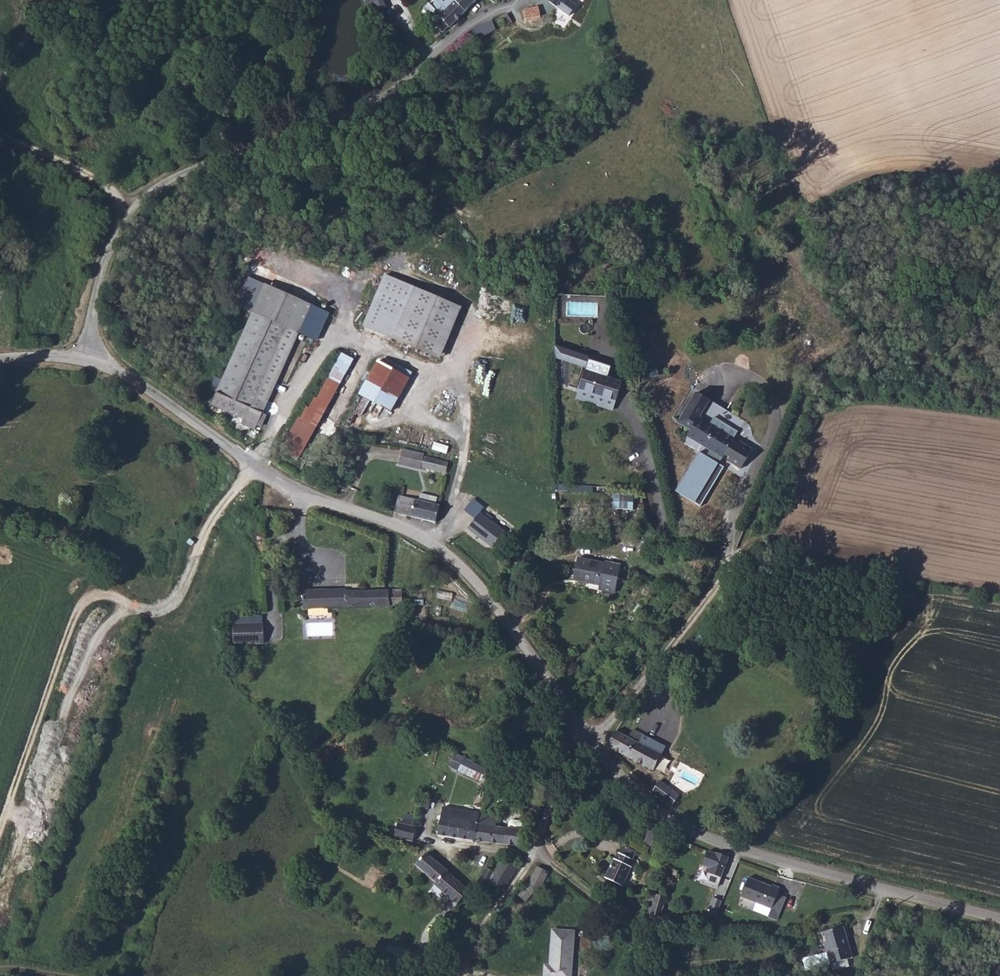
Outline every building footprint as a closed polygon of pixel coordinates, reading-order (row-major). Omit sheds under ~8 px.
[(376,5),(380,12),(384,10),(389,18),(395,14),(387,0),(384,0),(376,5)] [(437,6),(447,14),(450,10),(452,12),(462,0),(442,0),(437,6)] [(548,2),(556,9),(563,0),(550,0),(548,2)] [(540,16),(538,7),(523,10),(527,21),(540,16)] [(515,19),(511,11),(505,15),(500,17),(504,24),(505,26),(515,19)] [(491,20),(473,31),(478,39),(495,30),(491,20)] [(384,277),(364,328),(438,362),(460,311),(384,277)] [(261,408),(310,305),(267,285),(218,387),(261,408)] [(283,445),(300,456),(361,362),(350,355),(323,397),(321,396),(314,406),(312,404),(305,415),(303,413),(283,445)] [(380,362),(359,394),(389,414),(410,382),(380,362)] [(611,409),(620,383),(585,371),(576,398),(611,409)] [(706,457),(718,465),(724,456),(729,459),(726,462),(740,470),(753,449),(734,438),(738,432),(713,419),(710,425),(700,419),(711,402),(696,393),(676,424),(689,433),(686,438),(709,452),(706,457)] [(449,461),(401,450),(397,466),(418,470),(418,468),(446,475),(449,461)] [(676,493),(701,506),(723,469),(718,465),(706,457),(700,453),(676,493)] [(634,508),(635,493),(614,492),(613,508),(634,508)] [(439,507),(441,499),(422,495),(420,503),(439,507)] [(396,497),(392,513),(435,523),(439,507),(420,503),(396,497)] [(362,538),(361,525),(347,525),(346,520),(329,520),(329,513),(304,513),(304,542),(343,541),(344,589),(300,589),(300,607),(402,606),(402,590),(363,591),(362,560),(383,559),(382,537),(362,538)] [(481,513),(468,530),(497,552),(511,536),(481,513)] [(602,586),(602,592),(620,595),(624,564),(605,561),(605,564),(577,560),(573,583),(602,586)] [(234,628),(251,628),(251,644),(264,644),(263,623),(233,624),(234,628)] [(251,628),(234,628),(233,645),(251,644),(251,628)] [(631,737),(618,730),(609,746),(610,748),(655,772),(657,768),(663,771),(667,762),(662,759),(663,757),(669,747),(636,728),(631,737)] [(493,774),(463,759),(457,771),(487,787),(493,774)] [(659,780),(650,793),(672,809),(682,796),(659,780)] [(485,818),(486,815),(477,814),(477,815),(441,809),(436,836),(476,842),(478,842),(481,826),(483,825),(485,818)] [(495,816),(486,815),(485,818),(483,825),(481,826),(478,842),(521,847),(522,842),(525,830),(522,830),(524,823),(515,821),(513,823),(512,829),(509,829),(508,830),(502,829),(493,828),(495,816)] [(493,828),(502,829),(504,817),(495,816),(493,828)] [(394,839),(412,843),(416,828),(397,824),(394,839)] [(717,854),(709,851),(704,866),(708,867),(706,872),(708,872),(705,882),(718,886),(729,855),(718,851),(717,854)] [(464,897),(466,893),(446,875),(448,872),(425,853),(415,865),(438,883),(433,888),(456,910),(467,899),(464,897)] [(627,871),(631,862),(618,855),(604,880),(620,888),(629,872),(627,871)] [(490,886),(504,895),(518,869),(501,860),(495,874),(485,869),(475,887),(479,889),(476,896),(486,900),(489,893),(487,892),(490,886)] [(538,891),(549,871),(538,865),(527,885),(519,895),(526,901),(535,890),(538,891)] [(742,899),(775,913),(778,908),(773,906),(778,895),(780,890),(772,887),(770,888),(750,880),(742,899)] [(656,894),(647,921),(667,927),(670,917),(661,915),(667,898),(656,894)] [(778,908),(775,913),(778,915),(785,899),(778,895),(773,906),(778,908)] [(717,914),(721,902),(712,899),(708,910),(717,914)] [(480,934),(484,928),(478,923),(474,930),(480,934)] [(851,940),(848,929),(822,935),(831,966),(853,961),(848,941),(851,940)] [(573,934),(553,932),(549,966),(544,965),(543,975),(570,975),(573,934)]
